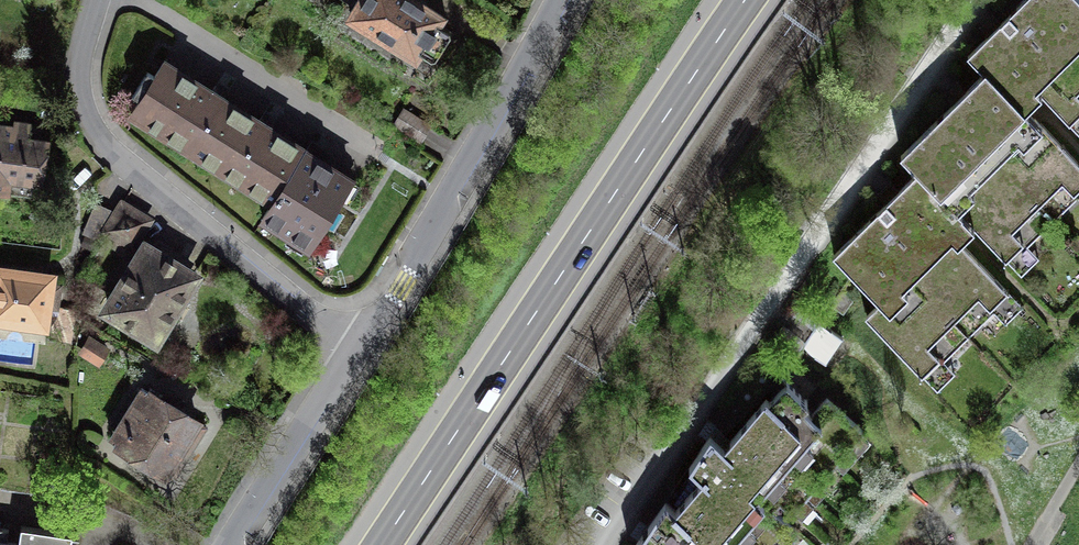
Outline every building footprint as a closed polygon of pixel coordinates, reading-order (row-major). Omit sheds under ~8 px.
[(437,24),(441,18),(424,6),(414,0),(362,0),(351,17),(391,43),(393,50),(404,58),(412,56),(416,58),(419,53),(431,60),(435,60),(451,36),(450,32),(437,24)] [(984,71),(985,70),(1008,93),(1024,78),(1078,133),(1078,0),(1023,0),(1019,4),(968,54),(984,71)] [(192,151),(224,100),(228,94),(221,90),(215,86),(211,92),(163,62),(133,111),(151,123),(150,125),(192,151)] [(917,170),(961,214),(1010,263),(1078,195),(1078,164),(1008,93),(985,70),(984,71),(946,109),(900,153),(917,170)] [(263,219),(306,151),(271,129),(275,123),(269,120),(262,116),(258,122),(224,100),(192,151),(273,202),(263,218),(263,219)] [(403,109),(394,124),(422,142),(427,134),(432,127),(403,109)] [(7,193),(9,178),(42,183),(47,142),(39,140),(41,127),(30,125),(22,124),(15,123),(14,128),(0,126),(0,192),(7,193)] [(309,145),(306,151),(263,219),(292,237),(310,248),(352,180),(318,159),(322,153),(316,149),(309,145)] [(873,213),(834,252),(853,271),(883,301),(866,318),(926,379),(1011,295),(945,229),(961,214),(917,170),(873,213)] [(99,241),(106,230),(116,214),(110,210),(103,206),(96,203),(83,233),(99,241)] [(106,230),(133,247),(149,220),(136,212),(122,204),(116,214),(106,230)] [(155,253),(146,248),(109,309),(155,338),(168,317),(177,314),(182,306),(180,297),(193,276),(184,271),(190,262),(160,244),(157,249),(155,253)] [(44,325),(47,306),(56,308),(59,286),(50,284),(51,277),(0,269),(0,318),(44,325)] [(843,337),(819,321),(802,346),(826,362),(843,337)] [(90,340),(82,352),(97,362),(105,349),(90,340)] [(689,493),(748,544),(785,544),(798,531),(773,509),(780,501),(791,511),(863,430),(826,398),(812,414),(803,405),(807,400),(786,382),(769,401),(766,398),(727,442),(724,446),(710,435),(689,466),(702,478),(689,493)] [(142,388),(134,401),(143,406),(119,446),(165,473),(198,421),(152,393),(151,394),(142,388)] [(689,493),(675,509),(666,501),(648,527),(656,532),(653,536),(650,539),(643,534),(636,544),(748,544),(689,493)] [(71,534),(21,526),(18,542),(7,540),(9,529),(0,527),(0,544),(70,544),(71,534)]
